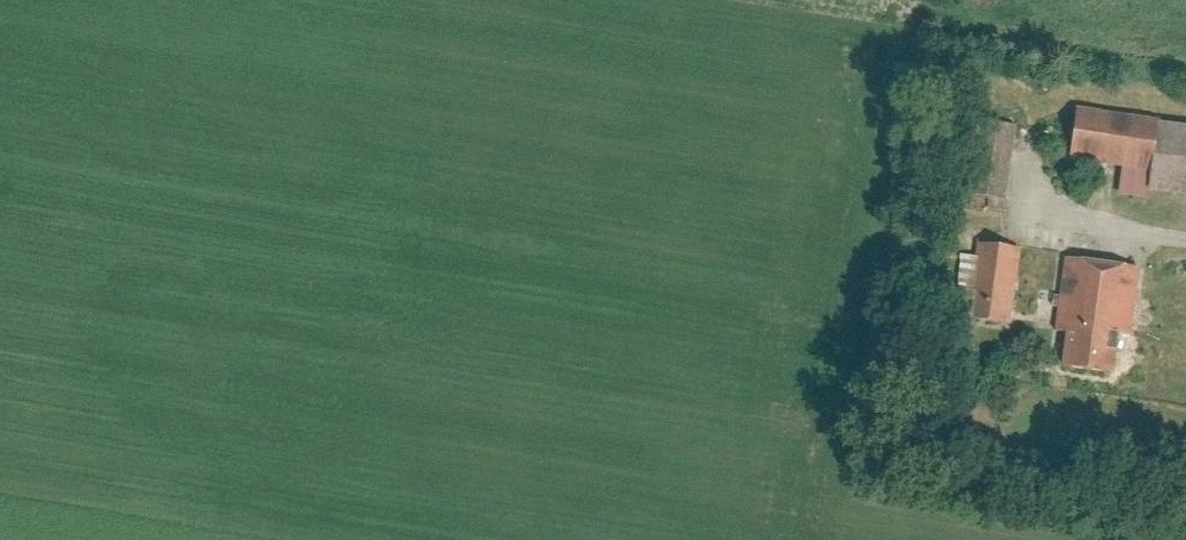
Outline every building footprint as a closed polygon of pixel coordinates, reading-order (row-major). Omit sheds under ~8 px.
[(1157,120),(1076,109),(1068,162),(1150,173),(1157,123),(1157,120)] [(1016,126),(977,121),(966,195),(1005,201),(1016,126)] [(1157,123),(1150,173),(1148,193),(1185,198),(1185,127),(1157,123)] [(1020,250),(977,244),(975,258),(959,256),(956,287),(941,286),(937,325),(972,330),(973,321),(1010,326),(1020,250)] [(1140,268),(1065,258),(1055,333),(1066,334),(1061,369),(1114,376),(1119,337),(1131,338),(1140,268)]
